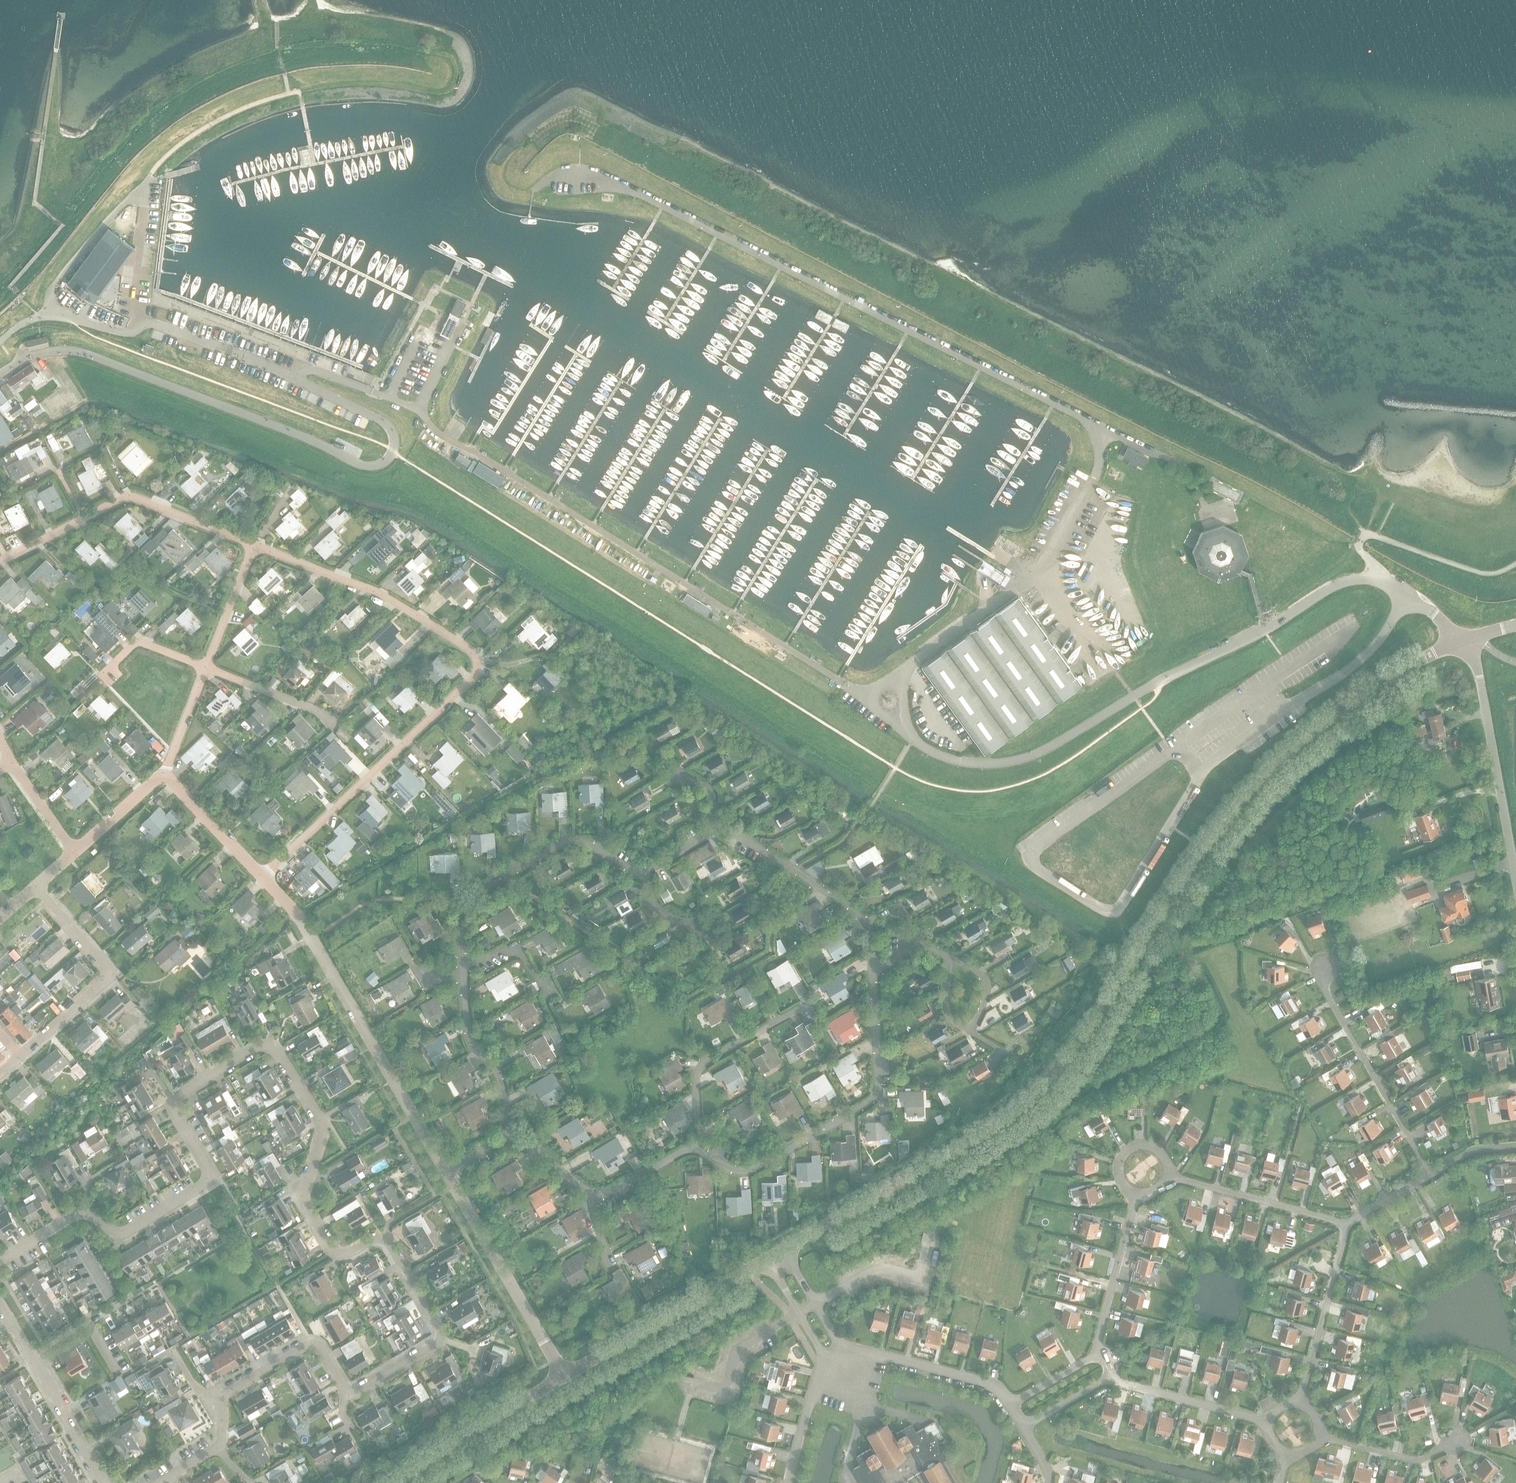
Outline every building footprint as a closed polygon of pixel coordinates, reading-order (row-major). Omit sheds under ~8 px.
[(300,150),(303,163),(310,162),(307,148),(300,150)] [(126,226),(116,219),(109,228),(109,227),(64,289),(91,308),(135,246),(126,239),(132,231),(131,230),(126,226)] [(451,312),(459,316),(465,303),(457,299),(451,312)] [(826,323),(830,316),(818,310),(815,317),(826,323)] [(830,325),(843,332),(847,325),(834,318),(830,325)] [(27,340),(29,349),(48,345),(46,335),(27,340)] [(152,352),(154,347),(146,344),(145,346),(143,345),(141,350),(143,351),(144,349),(152,352)] [(40,371),(38,372),(32,363),(8,379),(14,389),(32,377),(36,383),(44,377),(40,371)] [(8,399),(15,394),(6,382),(0,387),(0,388),(8,399)] [(8,399),(0,388),(0,407),(3,411),(8,408),(14,416),(24,408),(20,402),(13,406),(8,399)] [(29,412),(33,418),(40,414),(36,408),(29,412)] [(15,438),(2,416),(0,413),(0,446),(15,438)] [(25,418),(30,427),(35,423),(30,415),(25,418)] [(68,432),(79,451),(92,444),(82,425),(68,432)] [(48,440),(54,451),(60,448),(54,437),(48,440)] [(41,459),(47,456),(41,445),(35,448),(34,447),(21,454),(23,458),(8,466),(15,480),(20,477),(22,480),(30,476),(28,473),(33,470),(26,456),(37,451),(41,459)] [(122,460),(133,471),(148,457),(137,446),(122,460)] [(1148,460),(1127,449),(1122,459),(1129,463),(1136,466),(1143,470),(1148,460)] [(103,453),(108,464),(114,461),(108,450),(103,453)] [(455,458),(467,466),(471,460),(459,452),(455,458)] [(79,475),(89,494),(102,487),(93,468),(95,467),(89,456),(82,460),(87,471),(79,475)] [(195,464),(199,469),(208,460),(203,456),(195,464)] [(1136,466),(1129,463),(1127,467),(1134,471),(1136,466)] [(181,485),(192,496),(207,482),(197,471),(181,485)] [(225,502),(235,513),(251,498),(245,492),(255,481),(250,477),(246,472),(239,479),(243,484),(240,487),(225,502)] [(49,512),(62,504),(53,486),(39,493),(36,487),(22,495),(28,505),(31,504),(37,501),(40,509),(46,506),(49,512)] [(290,503),(295,508),(306,497),(302,493),(290,503)] [(5,511),(15,529),(29,522),(19,504),(5,511)] [(276,528),(285,537),(300,523),(290,512),(285,516),(287,518),(276,528)] [(117,523),(132,538),(142,528),(128,513),(117,523)] [(331,524),(335,529),(344,520),(340,515),(331,524)] [(1198,569),(1217,578),(1239,571),(1240,568),(1248,552),(1241,530),(1227,524),(1221,521),(1210,525),(1201,528),(1192,549),(1198,569)] [(383,530),(387,535),(395,527),(391,523),(383,530)] [(176,557),(189,545),(175,530),(163,541),(167,544),(164,548),(176,557)] [(333,530),(314,547),(326,559),(342,544),(338,539),(340,537),(333,530)] [(134,542),(139,547),(147,539),(142,534),(134,542)] [(157,537),(146,549),(151,554),(162,543),(157,537)] [(371,554),(379,563),(395,548),(384,537),(379,541),(382,544),(371,554)] [(86,540),(77,548),(91,564),(102,554),(113,565),(118,560),(105,547),(100,551),(98,549),(95,551),(86,540)] [(120,556),(125,561),(134,552),(130,547),(120,556)] [(204,559),(222,578),(228,572),(225,569),(232,562),(217,547),(204,559)] [(414,561),(418,565),(428,556),(424,552),(414,561)] [(188,566),(193,570),(202,561),(198,556),(188,566)] [(59,569),(57,571),(46,561),(37,569),(28,578),(33,582),(42,574),(52,584),(63,574),(59,569)] [(257,582),(267,594),(283,579),(272,568),(257,582)] [(398,583),(409,595),(425,580),(414,568),(398,583)] [(66,576),(75,585),(79,580),(70,571),(66,576)] [(25,593),(21,588),(11,577),(0,588),(0,597),(6,603),(8,601),(14,608),(27,595),(37,605),(44,598),(33,586),(25,593)] [(462,605),(474,594),(459,577),(442,593),(447,598),(451,593),(462,605)] [(298,600),(308,611),(324,597),(313,585),(298,600)] [(130,600),(145,616),(156,605),(141,589),(130,600)] [(977,744),(984,754),(1081,684),(1018,596),(921,666),(977,744)] [(253,602),(261,611),(266,607),(257,598),(253,602)] [(280,607),(285,612),(294,603),(290,598),(280,607)] [(351,628),(367,614),(359,605),(353,610),(351,608),(341,617),(351,628)] [(191,634),(203,623),(188,608),(180,616),(176,612),(159,627),(164,631),(177,619),(191,634)] [(490,635),(502,624),(487,608),(471,623),(475,628),(480,624),(490,635)] [(117,617),(126,625),(130,621),(121,612),(117,617)] [(243,623),(246,627),(254,619),(251,616),(243,623)] [(99,621),(107,629),(111,624),(104,617),(99,621)] [(323,625),(328,630),(337,622),(332,617),(323,625)] [(539,648),(550,637),(535,621),(519,636),(523,641),(528,636),(539,648)] [(403,644),(394,635),(398,630),(392,624),(376,639),(391,655),(387,659),(391,663),(401,654),(397,649),(403,644)] [(91,635),(106,651),(117,640),(102,625),(91,635)] [(14,644),(0,628),(0,651),(3,654),(14,644)] [(233,639),(248,654),(259,644),(245,628),(233,639)] [(45,657),(56,668),(71,653),(59,641),(56,643),(57,645),(45,657)] [(447,671),(451,675),(456,671),(440,654),(424,670),(436,681),(447,671)] [(309,678),(314,672),(300,659),(295,665),(294,665),(288,671),(290,673),(285,679),(296,688),(306,676),(309,678)] [(536,680),(547,692),(564,677),(548,660),(543,665),(548,670),(536,680)] [(30,681),(15,664),(0,678),(0,681),(3,684),(8,680),(18,692),(30,681)] [(349,694),(354,688),(339,675),(335,681),(334,681),(328,688),(330,689),(325,695),(336,704),(346,692),(349,694)] [(72,692),(76,696),(85,688),(80,683),(72,692)] [(393,700),(404,712),(415,702),(412,699),(418,693),(410,684),(393,700)] [(498,704),(509,715),(525,700),(510,684),(505,688),(509,693),(498,704)] [(233,694),(229,698),(221,690),(216,694),(218,697),(208,706),(216,715),(232,701),(238,707),(242,703),(233,694)] [(113,704),(110,706),(101,696),(92,704),(106,720),(117,709),(113,704)] [(247,720),(258,732),(274,717),(258,700),(253,705),(258,710),(247,720)] [(24,722),(34,734),(52,718),(37,701),(14,721),(18,726),(24,722)] [(74,712),(78,717),(87,709),(83,704),(74,712)] [(1432,726),(1444,724),(1441,712),(1434,713),(1433,709),(1422,711),(1423,716),(1429,715),(1432,726)] [(466,734),(477,746),(493,731),(478,714),(473,719),(477,724),(466,734)] [(287,735),(298,747),(314,732),(299,715),(294,720),(299,724),(287,735)] [(359,732),(370,744),(380,735),(377,732),(384,726),(375,717),(359,732)] [(209,726),(216,734),(222,729),(220,726),(221,725),(216,719),(209,726)] [(661,741),(679,730),(674,720),(666,724),(665,722),(653,728),(661,741)] [(1412,726),(1414,735),(1427,732),(1425,723),(1412,726)] [(1444,724),(1432,726),(1435,738),(1429,740),(1430,744),(1441,742),(1440,737),(1446,736),(1444,724)] [(135,750),(140,755),(151,744),(137,729),(125,740),(126,741),(122,745),(131,755),(135,750)] [(203,769),(214,758),(213,757),(214,756),(209,749),(213,745),(204,737),(182,758),(187,762),(192,758),(203,769)] [(682,744),(689,756),(701,750),(693,737),(682,744)] [(61,767),(73,756),(58,740),(42,755),(46,760),(51,756),(61,767)] [(345,762),(350,758),(335,741),(321,755),(315,749),(307,756),(318,767),(323,762),(330,769),(341,758),(345,762)] [(434,776),(444,787),(450,782),(445,777),(461,761),(445,745),(441,749),(445,754),(434,765),(439,770),(434,776)] [(707,760),(714,773),(725,766),(718,754),(707,760)] [(98,765),(112,781),(124,770),(110,755),(98,765)] [(392,785),(403,797),(420,781),(404,765),(399,770),(403,775),(392,785)] [(621,772),(628,784),(640,778),(632,765),(621,772)] [(85,771),(93,780),(97,776),(89,767),(85,771)] [(238,797),(249,786),(233,770),(217,786),(222,791),(227,786),(238,797)] [(732,777),(739,790),(751,783),(743,771),(732,777)] [(314,792),(318,788),(303,772),(286,787),(298,799),(309,788),(314,792)] [(65,796),(76,808),(92,793),(82,781),(84,780),(80,775),(75,779),(79,784),(65,796)] [(596,806),(603,805),(601,783),(579,784),(580,800),(596,799),(596,806)] [(560,814),(566,814),(564,791),(543,793),(544,809),(559,808),(560,814)] [(630,798),(638,811),(649,804),(642,791),(630,798)] [(750,798),(758,811),(769,804),(762,791),(750,798)] [(0,795),(0,813),(2,812),(8,825),(18,821),(5,793),(0,795)] [(360,816),(371,827),(387,812),(372,796),(367,801),(371,805),(360,816)] [(1385,801),(1359,810),(1363,822),(1390,812),(1385,801)] [(258,819),(269,830),(280,819),(265,803),(249,819),(253,824),(258,819)] [(662,811),(669,823),(680,817),(673,804),(662,811)] [(174,826),(182,818),(171,808),(165,814),(159,808),(143,824),(150,831),(145,836),(149,840),(154,835),(169,821),(174,826)] [(777,815),(784,827),(795,820),(788,808),(777,815)] [(1434,817),(1432,818),(1429,810),(1413,816),(1416,825),(1421,823),(1423,829),(1420,830),(1424,840),(1440,834),(1434,817)] [(507,813),(508,829),(530,828),(529,812),(507,813)] [(824,817),(802,830),(810,843),(821,836),(817,829),(827,823),(824,817)] [(325,854),(334,863),(339,858),(356,842),(340,826),(335,831),(340,836),(328,847),(331,849),(325,854)] [(488,855),(494,855),(493,832),(471,834),(472,850),(488,849),(488,855)] [(190,838),(187,841),(181,835),(173,843),(188,859),(200,848),(190,838)] [(297,876),(308,888),(324,873),(315,864),(319,860),(311,852),(303,861),(308,866),(297,876)] [(452,876),(459,875),(457,853),(435,854),(436,870),(452,869),(452,876)] [(707,863),(714,876),(726,869),(719,857),(707,863)] [(858,864),(866,877),(877,870),(870,857),(858,864)] [(553,866),(561,879),(572,872),(565,859),(553,866)] [(197,880),(213,896),(224,885),(214,874),(219,869),(214,864),(197,880)] [(671,878),(678,890),(690,882),(684,871),(671,878)] [(124,877),(136,892),(141,888),(129,873),(124,877)] [(584,879),(591,892),(603,885),(595,873),(584,879)] [(885,879),(892,892),(904,885),(896,873),(885,879)] [(724,885),(731,897),(743,891),(735,879),(724,885)] [(72,890),(86,905),(96,896),(83,880),(72,890)] [(1407,891),(1411,903),(1432,896),(1427,883),(1407,891)] [(1464,922),(1466,919),(1464,913),(1470,911),(1466,901),(1467,901),(1463,888),(1444,894),(1447,904),(1440,907),(1445,920),(1456,916),(1458,921),(1461,923),(1464,922)] [(611,895),(618,908),(630,901),(622,889),(611,895)] [(911,896),(919,909),(930,902),(922,889),(911,896)] [(234,907),(249,923),(260,912),(250,901),(255,896),(250,891),(234,907)] [(95,916),(110,934),(121,925),(106,907),(111,903),(106,898),(95,908),(99,913),(95,916)] [(809,931),(823,923),(816,910),(821,906),(818,901),(795,914),(799,920),(802,918),(809,931)] [(937,912),(945,925),(956,918),(953,911),(960,907),(957,901),(937,912)] [(144,914),(149,919),(160,909),(155,903),(144,914)] [(731,912),(739,925),(750,918),(743,905),(731,912)] [(506,935),(520,927),(509,908),(490,919),(493,925),(499,922),(506,935)] [(626,918),(634,930),(645,924),(638,911),(626,918)] [(434,936),(440,932),(428,913),(409,924),(417,938),(430,930),(434,936)] [(1307,919),(1314,938),(1322,935),(1321,931),(1326,929),(1320,914),(1307,919)] [(33,942),(49,928),(39,916),(26,926),(22,922),(13,930),(19,937),(25,932),(33,942)] [(964,928),(972,941),(983,934),(979,928),(985,924),(982,918),(964,928)] [(1439,926),(1445,941),(1453,938),(1448,923),(1439,926)] [(181,931),(188,940),(197,933),(190,924),(181,931)] [(123,942),(133,953),(152,937),(142,925),(123,942)] [(549,953),(563,945),(552,925),(532,937),(536,943),(541,939),(549,953)] [(652,934),(659,947),(671,940),(663,928),(652,934)] [(835,959),(849,951),(841,938),(847,934),(843,928),(821,941),(824,947),(827,945),(835,959)] [(1276,938),(1290,953),(1296,947),(1293,944),(1297,940),(1285,929),(1276,938)] [(1006,946),(1016,940),(1012,935),(1003,940),(1001,938),(990,944),(998,957),(1009,950),(1006,946)] [(404,959),(410,955),(399,936),(379,947),(388,961),(401,953),(404,959)] [(50,967),(69,950),(59,938),(46,949),(42,945),(29,957),(34,962),(41,956),(50,967)] [(181,941),(179,942),(176,939),(155,957),(167,970),(177,961),(181,965),(191,956),(185,950),(189,947),(185,942),(183,944),(181,941)] [(724,946),(732,959),(743,952),(736,939),(724,946)] [(678,951),(685,963),(697,957),(689,944),(678,951)] [(9,953),(16,961),(21,956),(14,949),(9,953)] [(417,954),(422,961),(429,956),(424,949),(417,954)] [(584,976),(597,968),(586,949),(550,970),(553,975),(576,962),(584,976)] [(636,957),(640,964),(650,958),(646,951),(636,957)] [(283,958),(275,962),(271,955),(256,963),(261,973),(269,968),(279,985),(294,977),(283,958)] [(1027,970),(1025,966),(1034,960),(1031,955),(1022,960),(1020,958),(1009,964),(1016,977),(1027,970)] [(1455,964),(1458,979),(1471,977),(1469,968),(1482,966),(1481,960),(1455,964)] [(792,984),(798,981),(786,961),(767,972),(775,986),(789,978),(792,984)] [(908,965),(911,971),(919,966),(916,961),(908,965)] [(64,975),(73,986),(88,972),(79,962),(67,973),(63,969),(58,973),(62,977),(64,975)] [(21,970),(26,976),(30,972),(25,966),(21,970)] [(1267,980),(1288,980),(1288,972),(1284,972),(1284,967),(1267,967),(1267,980)] [(916,976),(923,988),(934,982),(927,970),(916,976)] [(366,978),(372,984),(379,977),(374,971),(366,978)] [(399,1002),(413,994),(405,980),(411,977),(407,971),(382,986),(385,990),(390,986),(399,1002)] [(503,998),(517,990),(505,971),(486,982),(490,988),(495,985),(503,998)] [(835,1003),(849,994),(841,981),(847,978),(843,972),(819,986),(822,991),(827,988),(835,1003)] [(28,979),(33,985),(39,980),(34,974),(28,979)] [(1497,986),(1495,986),(1493,976),(1475,980),(1477,989),(1482,988),(1484,997),(1481,997),(1483,1008),(1500,1005),(1497,986)] [(50,983),(61,995),(66,991),(55,979),(50,983)] [(760,1002),(765,999),(754,979),(735,990),(743,1004),(756,997),(760,1002)] [(523,987),(528,995),(537,990),(531,982),(523,987)] [(249,997),(255,994),(248,983),(243,986),(246,991),(240,994),(243,999),(234,1005),(245,1023),(258,1015),(247,998),(249,997)] [(808,987),(811,992),(818,988),(815,983),(808,987)] [(14,989),(12,990),(7,984),(0,989),(0,990),(6,996),(14,989)] [(595,1012),(609,1004),(598,985),(579,996),(582,1002),(587,999),(595,1012)] [(1010,992),(1018,1004),(1029,998),(1022,985),(1010,992)] [(40,994),(46,988),(44,986),(38,991),(40,994)] [(139,1002),(149,1013),(155,1008),(145,997),(136,986),(131,990),(140,1001),(139,1002)] [(291,1003),(303,1023),(316,1015),(308,1000),(313,997),(307,987),(294,995),(297,1000),(291,1003)] [(14,989),(6,996),(11,1003),(20,996),(14,989)] [(371,994),(375,999),(382,994),(379,989),(371,994)] [(421,1004),(432,1024),(446,1016),(439,1002),(444,999),(441,993),(421,1004)] [(126,995),(121,1000),(117,995),(100,1009),(111,1020),(125,1008),(128,1011),(135,1005),(126,995)] [(1298,997),(1294,999),(1291,995),(1277,1003),(1284,1014),(1302,1004),(1298,997)] [(727,1021),(733,1017),(722,998),(703,1009),(711,1023),(724,1015),(727,1021)] [(526,1027),(540,1019),(529,1000),(510,1011),(513,1017),(519,1014),(526,1027)] [(1376,1036),(1382,1032),(1379,1027),(1387,1023),(1379,1009),(1384,1007),(1381,1001),(1370,1007),(1373,1012),(1365,1017),(1369,1024),(1365,1026),(1369,1033),(1373,1031),(1376,1036)] [(914,1009),(922,1021),(933,1014),(926,1002),(914,1009)] [(1064,1005),(1061,1009),(1051,1003),(1046,1012),(1056,1018),(1058,1016),(1062,1019),(1068,1008),(1064,1005)] [(16,1015),(8,1005),(0,1013),(0,1016),(6,1024),(16,1015)] [(33,1017),(36,1013),(33,1010),(30,1013),(29,1013),(24,1017),(30,1025),(35,1020),(33,1017)] [(832,1021),(844,1040),(857,1032),(850,1019),(855,1016),(852,1010),(832,1021)] [(33,1016),(37,1022),(44,1017),(39,1012),(33,1016)] [(1011,1019),(1018,1032),(1030,1025),(1022,1013),(1011,1019)] [(14,1032),(24,1024),(16,1015),(6,1024),(14,1032)] [(198,1039),(206,1053),(230,1038),(226,1031),(232,1028),(225,1016),(211,1025),(196,1034),(199,1038),(198,1039)] [(1320,1019),(1316,1021),(1313,1016),(1304,1022),(1301,1017),(1291,1023),(1294,1028),(1299,1025),(1306,1036),(1324,1026),(1320,1019)] [(98,1025),(93,1029),(86,1022),(80,1027),(82,1029),(72,1037),(85,1051),(100,1038),(102,1041),(108,1036),(98,1025)] [(785,1040),(794,1054),(813,1043),(802,1023),(796,1027),(799,1032),(785,1040)] [(1381,1053),(1385,1060),(1402,1049),(1394,1035),(1406,1029),(1403,1023),(1383,1036),(1386,1040),(1380,1044),(1384,1051),(1381,1053)] [(24,1024),(14,1032),(22,1042),(32,1033),(24,1024)] [(183,1049),(191,1044),(180,1025),(172,1029),(176,1037),(178,1036),(181,1042),(176,1045),(179,1050),(170,1056),(175,1065),(170,1068),(175,1076),(180,1073),(180,1074),(194,1066),(183,1049)] [(298,1044),(305,1056),(323,1045),(318,1037),(323,1034),(318,1025),(307,1032),(310,1036),(298,1044)] [(928,1032),(935,1044),(946,1038),(939,1026),(928,1032)] [(1463,1034),(1466,1049),(1478,1047),(1475,1032),(1463,1034)] [(425,1044),(436,1063),(450,1055),(443,1044),(442,1042),(448,1038),(445,1033),(425,1044)] [(540,1062),(554,1054),(543,1035),(524,1046),(527,1052),(532,1049),(540,1062)] [(336,1042),(340,1048),(349,1042),(346,1036),(336,1042)] [(1494,1068),(1506,1065),(1504,1055),(1509,1054),(1506,1038),(1485,1042),(1488,1058),(1492,1057),(1494,1068)] [(1325,1044),(1322,1040),(1306,1048),(1310,1054),(1314,1051),(1321,1062),(1339,1052),(1335,1045),(1331,1047),(1328,1042),(1325,1044)] [(753,1059),(761,1072),(780,1061),(769,1042),(763,1045),(767,1051),(753,1059)] [(966,1058),(963,1053),(972,1048),(969,1043),(960,1048),(958,1045),(947,1052),(954,1065),(966,1058)] [(58,1070),(68,1062),(56,1048),(48,1056),(47,1055),(36,1066),(50,1082),(57,1076),(54,1073),(57,1069),(58,1070)] [(833,1064),(844,1083),(857,1075),(849,1062),(855,1059),(852,1053),(833,1064)] [(1395,1077),(1399,1084),(1417,1074),(1410,1063),(1415,1060),(1412,1054),(1401,1060),(1404,1065),(1396,1071),(1398,1075),(1395,1077)] [(326,1088),(330,1095),(352,1082),(340,1063),(345,1060),(342,1055),(331,1062),(334,1067),(321,1074),(329,1086),(326,1088)] [(658,1072),(669,1091),(683,1083),(675,1070),(680,1066),(677,1061),(675,1056),(662,1064),(665,1068),(658,1072)] [(972,1067),(979,1079),(990,1073),(983,1060),(972,1067)] [(464,1089),(473,1084),(466,1070),(472,1067),(469,1061),(449,1072),(443,1076),(446,1082),(452,1078),(463,1098),(468,1096),(464,1089)] [(71,1068),(80,1078),(87,1073),(77,1062),(71,1068)] [(730,1090),(744,1083),(733,1063),(714,1074),(717,1079),(723,1076),(730,1090)] [(259,1089),(277,1078),(270,1068),(261,1074),(258,1068),(244,1077),(247,1082),(253,1079),(259,1089)] [(1344,1068),(1335,1073),(1332,1068),(1321,1074),(1325,1080),(1330,1077),(1336,1088),(1354,1078),(1350,1071),(1346,1073),(1344,1068)] [(544,1103),(558,1095),(553,1086),(558,1083),(551,1072),(527,1087),(531,1093),(536,1090),(544,1103)] [(828,1097),(834,1093),(823,1074),(804,1085),(812,1099),(825,1091),(828,1097)] [(32,1077),(27,1081),(23,1077),(6,1092),(22,1109),(37,1095),(38,1096),(44,1090),(32,1077)] [(277,1078),(259,1089),(265,1099),(263,1101),(266,1106),(277,1100),(274,1095),(283,1089),(277,1078)] [(130,1101),(147,1091),(141,1081),(131,1087),(127,1081),(116,1088),(122,1098),(126,1095),(130,1101)] [(1411,1104),(1415,1111),(1432,1100),(1426,1089),(1431,1087),(1427,1081),(1417,1087),(1420,1092),(1411,1097),(1414,1102),(1411,1104)] [(1468,1092),(1469,1100),(1485,1097),(1484,1089),(1468,1092)] [(212,1096),(222,1113),(231,1108),(235,1115),(241,1112),(232,1098),(227,1101),(221,1090),(212,1096)] [(147,1091),(130,1101),(133,1107),(129,1109),(134,1119),(145,1112),(142,1107),(152,1100),(147,1091)] [(907,1114),(923,1113),(922,1091),(899,1093),(900,1099),(906,1099),(907,1114)] [(796,1115),(802,1112),(791,1092),(772,1104),(780,1117),(793,1109),(796,1115)] [(1141,1104),(1147,1104),(1147,1092),(1141,1092),(1141,1098),(1128,1098),(1128,1118),(1136,1118),(1136,1114),(1141,1115),(1141,1104)] [(361,1126),(361,1127),(368,1123),(357,1104),(361,1101),(357,1094),(346,1101),(349,1106),(343,1110),(354,1130),(361,1126)] [(1369,1104),(1365,1097),(1361,1099),(1359,1094),(1350,1099),(1347,1094),(1338,1100),(1340,1105),(1344,1102),(1351,1114),(1369,1104)] [(1503,1097),(1502,1094),(1488,1096),(1491,1112),(1501,1110),(1502,1117),(1515,1115),(1515,1094),(1503,1097)] [(213,1119),(222,1113),(212,1096),(202,1101),(209,1112),(204,1115),(210,1125),(215,1122),(213,1119)] [(473,1128),(487,1120),(479,1106),(485,1103),(481,1097),(455,1112),(460,1122),(467,1118),(473,1128)] [(745,1127),(758,1119),(747,1100),(728,1111),(731,1117),(737,1114),(745,1127)] [(662,1112),(674,1132),(687,1124),(680,1110),(685,1107),(682,1101),(662,1112)] [(1183,1105),(1180,1110),(1169,1103),(1158,1121),(1165,1125),(1167,1122),(1172,1124),(1177,1116),(1182,1119),(1188,1109),(1183,1105)] [(278,1128),(299,1115),(293,1104),(286,1109),(283,1104),(267,1113),(272,1120),(273,1120),(278,1128)] [(1088,1120),(1098,1137),(1105,1133),(1103,1130),(1108,1127),(1102,1118),(1108,1115),(1102,1105),(1096,1108),(1099,1113),(1088,1120)] [(0,1113),(0,1129),(5,1125),(4,1124),(12,1118),(5,1109),(0,1113)] [(866,1122),(867,1138),(889,1137),(887,1114),(881,1115),(881,1121),(866,1122)] [(299,1115),(278,1128),(282,1136),(286,1144),(301,1135),(298,1130),(305,1125),(299,1115)] [(1435,1134),(1438,1139),(1446,1134),(1444,1129),(1448,1127),(1441,1115),(1427,1124),(1429,1128),(1426,1131),(1430,1137),(1435,1134)] [(147,1135),(159,1128),(152,1116),(140,1124),(147,1135)] [(574,1145),(588,1137),(577,1118),(557,1129),(561,1135),(566,1132),(574,1145)] [(1373,1118),(1364,1124),(1361,1118),(1351,1124),(1354,1130),(1359,1127),(1365,1138),(1383,1128),(1379,1121),(1375,1123),(1373,1118)] [(95,1150),(107,1143),(95,1123),(83,1130),(87,1137),(78,1142),(77,1140),(71,1143),(81,1161),(87,1157),(85,1153),(93,1148),(95,1150)] [(1187,1143),(1191,1146),(1200,1132),(1189,1125),(1178,1142),(1184,1146),(1187,1143)] [(114,1134),(117,1139),(130,1132),(126,1126),(114,1134)] [(159,1128),(147,1135),(154,1147),(166,1139),(159,1128)] [(221,1160),(238,1149),(233,1140),(238,1136),(234,1129),(223,1136),(227,1143),(216,1149),(218,1152),(217,1153),(221,1160)] [(370,1141),(376,1150),(387,1143),(382,1134),(370,1141)] [(831,1142),(832,1158),(855,1157),(853,1135),(846,1135),(847,1141),(831,1142)] [(609,1168),(622,1160),(611,1140),(592,1152),(595,1158),(601,1154),(609,1168)] [(1222,1155),(1228,1156),(1231,1145),(1225,1143),(1223,1149),(1210,1145),(1205,1165),(1213,1167),(1214,1163),(1219,1165),(1222,1155)] [(1393,1145),(1389,1147),(1387,1143),(1372,1151),(1379,1163),(1397,1152),(1393,1145)] [(48,1164),(61,1185),(76,1176),(69,1165),(76,1161),(68,1147),(58,1153),(61,1156),(48,1164)] [(163,1169),(180,1158),(173,1147),(160,1154),(164,1160),(159,1163),(163,1169)] [(238,1149),(221,1160),(225,1166),(226,1165),(228,1169),(239,1163),(243,1169),(254,1163),(250,1155),(244,1159),(238,1149)] [(3,1168),(13,1160),(6,1150),(0,1155),(0,1165),(3,1168)] [(133,1165),(145,1158),(142,1152),(129,1159),(133,1165)] [(258,1169),(268,1185),(281,1177),(275,1167),(280,1164),(273,1152),(259,1160),(263,1166),(258,1169)] [(1098,1162),(1094,1162),(1094,1157),(1083,1157),(1083,1152),(1074,1152),(1074,1157),(1077,1157),(1077,1170),(1098,1170),(1098,1162)] [(1237,1152),(1232,1172),(1240,1174),(1241,1170),(1246,1172),(1248,1164),(1253,1166),(1256,1157),(1250,1156),(1237,1152)] [(1370,1175),(1364,1165),(1369,1162),(1363,1152),(1357,1155),(1361,1161),(1357,1164),(1355,1160),(1348,1164),(1358,1182),(1370,1175)] [(126,1166),(131,1163),(126,1154),(113,1162),(116,1167),(124,1162),(126,1166)] [(336,1175),(344,1188),(361,1178),(357,1172),(358,1169),(364,1165),(357,1154),(347,1161),(350,1167),(336,1175)] [(629,1159),(634,1169),(644,1164),(638,1154),(629,1159)] [(797,1163),(798,1179),(820,1177),(819,1155),(812,1155),(812,1162),(797,1163)] [(1265,1160),(1260,1179),(1267,1181),(1268,1178),(1274,1179),(1276,1169),(1282,1171),(1285,1159),(1279,1157),(1278,1163),(1265,1160)] [(142,1181),(148,1178),(141,1167),(148,1163),(145,1158),(133,1165),(136,1171),(142,1181)] [(180,1158),(163,1169),(170,1181),(187,1170),(180,1158)] [(496,1172),(507,1191),(521,1183),(513,1170),(519,1166),(516,1160),(496,1172)] [(1508,1166),(1508,1163),(1495,1164),(1495,1167),(1491,1167),(1490,1170),(1491,1180),(1493,1182),(1493,1183),(1494,1184),(1504,1183),(1505,1181),(1509,1181),(1509,1184),(1505,1185),(1506,1193),(1515,1193),(1515,1165),(1508,1166)] [(1324,1178),(1334,1196),(1341,1192),(1339,1189),(1344,1186),(1341,1182),(1346,1179),(1338,1164),(1332,1167),(1335,1172),(1324,1178)] [(112,1186),(115,1191),(130,1182),(121,1166),(106,1175),(109,1180),(105,1182),(108,1188),(112,1186)] [(1308,1177),(1313,1179),(1316,1167),(1311,1166),(1309,1171),(1296,1168),(1291,1188),(1299,1190),(1300,1186),(1305,1187),(1308,1177)] [(687,1175),(688,1191),(710,1190),(709,1168),(702,1168),(702,1174),(687,1175)] [(762,1183),(763,1199),(785,1197),(784,1175),(777,1175),(778,1182),(762,1183)] [(28,1182),(30,1186),(39,1180),(37,1176),(28,1182)] [(148,1178),(142,1181),(149,1194),(155,1190),(148,1178)] [(392,1183),(390,1184),(386,1182),(385,1187),(377,1191),(382,1200),(377,1203),(383,1214),(389,1210),(388,1208),(402,1200),(392,1183)] [(529,1196),(540,1215),(554,1207),(546,1193),(552,1190),(548,1184),(529,1196)] [(38,1214),(39,1216),(47,1211),(40,1200),(46,1197),(39,1185),(32,1189),(37,1198),(20,1208),(28,1220),(38,1214)] [(1100,1190),(1096,1191),(1095,1186),(1079,1190),(1082,1203),(1102,1197),(1100,1190)] [(727,1197),(727,1213),(750,1212),(748,1189),(741,1189),(742,1196),(727,1197)] [(278,1225),(291,1217),(279,1198),(271,1203),(268,1198),(255,1206),(258,1211),(266,1206),(278,1225)] [(346,1217),(352,1227),(368,1217),(356,1198),(343,1206),(348,1216),(346,1217)] [(1196,1228),(1202,1230),(1207,1214),(1201,1212),(1202,1207),(1197,1206),(1198,1202),(1190,1200),(1185,1220),(1198,1223),(1196,1228)] [(638,1230),(652,1222),(641,1202),(621,1214),(625,1220),(630,1216),(638,1230)] [(191,1211),(206,1235),(210,1232),(207,1228),(206,1228),(204,1226),(212,1222),(201,1204),(191,1211)] [(1440,1214),(1448,1229),(1460,1222),(1449,1204),(1442,1208),(1444,1212),(1440,1214)] [(1491,1222),(1511,1215),(1511,1216),(1512,1215),(1514,1215),(1511,1206),(1489,1214),(1491,1222)] [(1224,1236),(1230,1238),(1234,1221),(1229,1220),(1230,1215),(1225,1213),(1226,1210),(1218,1207),(1213,1227),(1226,1231),(1224,1236)] [(562,1220),(573,1238),(587,1230),(579,1217),(585,1214),(582,1208),(562,1220)] [(11,1229),(17,1225),(9,1211),(0,1216),(0,1234),(2,1233),(4,1237),(9,1234),(6,1229),(10,1226),(11,1229)] [(211,1244),(206,1235),(191,1211),(181,1216),(192,1234),(199,1230),(200,1232),(199,1233),(207,1246),(211,1244)] [(1080,1232),(1099,1237),(1101,1230),(1098,1229),(1099,1223),(1089,1221),(1091,1215),(1079,1212),(1078,1218),(1083,1219),(1080,1232)] [(415,1247),(418,1252),(432,1244),(426,1234),(431,1231),(420,1213),(405,1222),(411,1233),(407,1236),(414,1247),(415,1247)] [(1241,1235),(1254,1238),(1258,1222),(1253,1221),(1254,1217),(1246,1215),(1241,1235)] [(185,1238),(192,1234),(181,1216),(172,1222),(186,1246),(190,1244),(188,1240),(186,1240),(185,1238)] [(1429,1221),(1424,1223),(1422,1220),(1416,1224),(1426,1242),(1437,1235),(1429,1221)] [(182,1249),(186,1246),(172,1222),(159,1230),(168,1246),(171,1244),(172,1246),(179,1241),(181,1244),(179,1245),(182,1249)] [(1268,1225),(1266,1232),(1271,1233),(1269,1242),(1282,1246),(1282,1245),(1291,1247),(1295,1232),(1289,1230),(1288,1232),(1286,1231),(1286,1230),(1281,1228),(1282,1224),(1274,1222),(1273,1226),(1268,1225)] [(1161,1231),(1166,1233),(1168,1227),(1152,1223),(1150,1229),(1145,1227),(1144,1232),(1140,1231),(1138,1239),(1158,1244),(1161,1231)] [(287,1250),(304,1240),(298,1231),(294,1233),(291,1228),(277,1236),(280,1242),(282,1241),(287,1250)] [(166,1247),(168,1246),(159,1230),(146,1238),(161,1262),(165,1259),(163,1255),(161,1256),(160,1253),(167,1249),(166,1247)] [(1403,1231),(1398,1234),(1396,1230),(1389,1234),(1400,1252),(1411,1245),(1403,1231)] [(157,1264),(161,1262),(146,1238),(137,1244),(147,1261),(154,1257),(155,1259),(154,1260),(157,1264)] [(59,1268),(90,1250),(84,1239),(67,1249),(70,1255),(56,1264),(59,1268)] [(304,1240),(287,1250),(293,1260),(291,1261),(294,1266),(309,1258),(306,1253),(310,1250),(304,1240)] [(1072,1261),(1092,1266),(1094,1258),(1090,1257),(1091,1252),(1086,1251),(1088,1245),(1072,1240),(1070,1246),(1075,1248),(1072,1261)] [(1377,1242),(1372,1244),(1370,1241),(1363,1245),(1373,1263),(1384,1256),(1387,1262),(1394,1259),(1391,1253),(1385,1256),(1377,1242)] [(641,1270),(655,1263),(644,1243),(625,1254),(628,1260),(633,1257),(641,1270)] [(140,1265),(147,1261),(137,1244),(127,1249),(141,1273),(146,1271),(143,1267),(142,1267),(140,1265)] [(428,1271),(436,1285),(454,1274),(446,1261),(457,1255),(452,1247),(437,1257),(441,1263),(428,1271)] [(137,1276),(141,1273),(127,1249),(117,1256),(127,1273),(135,1269),(136,1271),(135,1272),(137,1276)] [(79,1270),(96,1260),(90,1250),(59,1268),(62,1273),(76,1264),(79,1270)] [(560,1263),(571,1283),(585,1275),(577,1261),(583,1258),(579,1252),(560,1263)] [(1130,1268),(1150,1273),(1153,1260),(1138,1256),(1136,1261),(1132,1260),(1130,1268)] [(379,1260),(378,1261),(376,1257),(362,1265),(360,1261),(355,1265),(361,1275),(366,1271),(370,1278),(383,1270),(381,1266),(382,1265),(379,1260)] [(78,1285),(102,1270),(96,1260),(79,1270),(83,1276),(70,1284),(72,1287),(78,1284),(78,1285)] [(39,1280),(38,1279),(34,1273),(40,1269),(38,1265),(31,1269),(32,1270),(16,1280),(22,1290),(39,1280)] [(603,1285),(611,1299),(630,1288),(618,1268),(613,1272),(616,1278),(603,1285)] [(1309,1286),(1313,1287),(1315,1279),(1311,1278),(1312,1273),(1296,1268),(1293,1281),(1302,1284),(1300,1289),(1307,1291),(1309,1286)] [(92,1290),(109,1280),(102,1270),(78,1285),(81,1289),(88,1285),(92,1290)] [(1504,1290),(1512,1287),(1510,1280),(1515,1278),(1515,1270),(1499,1275),(1504,1290)] [(324,1273),(317,1277),(314,1271),(301,1278),(305,1285),(310,1282),(321,1300),(335,1292),(329,1283),(328,1283),(327,1281),(328,1280),(324,1273)] [(147,1273),(143,1276),(146,1281),(151,1279),(147,1273)] [(45,1291),(44,1289),(40,1283),(46,1279),(44,1275),(38,1279),(39,1280),(22,1290),(28,1301),(45,1291)] [(378,1296),(395,1286),(389,1277),(377,1284),(374,1279),(363,1285),(368,1295),(375,1291),(378,1296)] [(109,1280),(92,1290),(95,1297),(88,1301),(91,1306),(115,1291),(109,1280)] [(1347,1292),(1367,1298),(1370,1285),(1354,1280),(1353,1286),(1349,1285),(1347,1292)] [(1063,1294),(1083,1299),(1085,1291),(1081,1290),(1083,1285),(1067,1281),(1063,1294)] [(51,1301),(50,1300),(47,1293),(52,1290),(50,1286),(44,1289),(45,1291),(28,1301),(34,1311),(51,1301)] [(395,1286),(378,1296),(381,1302),(375,1305),(380,1315),(391,1308),(388,1303),(400,1296),(395,1286)] [(451,1311),(459,1324),(477,1314),(477,1312),(483,1309),(476,1297),(478,1296),(473,1289),(460,1296),(464,1303),(451,1311)] [(1121,1301),(1141,1307),(1145,1293),(1129,1289),(1127,1295),(1123,1294),(1121,1301)] [(1285,1310),(1305,1315),(1307,1307),(1303,1306),(1305,1301),(1297,1299),(1298,1293),(1287,1290),(1286,1296),(1289,1297),(1285,1310)] [(57,1311),(56,1310),(53,1303),(58,1300),(56,1296),(50,1300),(51,1301),(34,1311),(40,1321),(57,1311)] [(156,1305),(165,1321),(174,1316),(165,1300),(156,1305)] [(157,1326),(165,1321),(156,1305),(147,1311),(157,1326)] [(57,1311),(40,1321),(46,1332),(64,1322),(59,1314),(64,1310),(62,1306),(56,1310),(57,1311)] [(276,1319),(285,1335),(294,1330),(291,1325),(297,1322),(288,1307),(283,1311),(285,1314),(276,1319)] [(349,1322),(344,1325),(338,1314),(340,1313),(337,1307),(324,1315),(327,1320),(324,1322),(328,1329),(329,1328),(330,1331),(329,1332),(335,1341),(353,1330),(349,1322)] [(1060,1321),(1080,1327),(1082,1319),(1078,1318),(1080,1312),(1064,1308),(1060,1321)] [(1363,1314),(1368,1315),(1370,1309),(1364,1308),(1362,1313),(1347,1309),(1345,1317),(1341,1316),(1339,1324),(1359,1329),(1363,1314)] [(879,1328),(884,1329),(888,1313),(875,1310),(870,1330),(878,1332),(879,1328)] [(156,1327),(157,1326),(147,1311),(139,1316),(148,1331),(149,1330),(152,1336),(159,1332),(156,1327)] [(398,1330),(414,1320),(409,1311),(397,1318),(394,1313),(383,1319),(388,1328),(395,1325),(398,1330)] [(1116,1321),(1114,1329),(1134,1334),(1137,1321),(1146,1323),(1147,1318),(1136,1314),(1134,1320),(1121,1317),(1120,1322),(1116,1321)] [(139,1336),(148,1331),(139,1316),(130,1321),(139,1336)] [(906,1335),(911,1336),(916,1320),(902,1317),(897,1337),(905,1339),(906,1335)] [(1278,1338),(1298,1343),(1300,1336),(1296,1335),(1297,1329),(1287,1327),(1289,1321),(1276,1317),(1274,1323),(1281,1325),(1278,1338)] [(276,1340),(285,1335),(276,1319),(267,1325),(276,1340)] [(414,1320),(398,1330),(401,1335),(394,1339),(400,1348),(411,1342),(408,1337),(420,1330),(414,1320)] [(130,1342),(139,1336),(130,1321),(121,1326),(130,1342)] [(943,1325),(941,1331),(936,1330),(937,1326),(930,1324),(924,1344),(937,1348),(940,1336),(946,1338),(949,1326),(943,1325)] [(267,1346),(276,1340),(267,1325),(258,1330),(267,1346)] [(121,1347),(130,1342),(121,1326),(112,1331),(121,1347)] [(1039,1340),(1050,1357),(1057,1353),(1055,1350),(1059,1347),(1054,1338),(1059,1335),(1053,1326),(1049,1329),(1051,1333),(1039,1340)] [(258,1351),(267,1346),(258,1330),(244,1338),(249,1347),(250,1349),(255,1346),(258,1351)] [(960,1349),(966,1351),(970,1335),(957,1331),(951,1351),(959,1353),(960,1349)] [(249,1347),(244,1338),(243,1337),(241,1334),(227,1342),(230,1347),(239,1362),(248,1357),(244,1350),(249,1347)] [(1355,1343),(1360,1345),(1362,1338),(1350,1335),(1349,1341),(1339,1338),(1337,1346),(1333,1345),(1331,1353),(1351,1358),(1355,1343)] [(66,1365),(71,1374),(87,1365),(76,1346),(82,1342),(78,1336),(64,1345),(67,1351),(62,1354),(68,1364),(66,1365)] [(154,1342),(159,1350),(164,1347),(159,1338),(154,1342)] [(347,1363),(353,1372),(369,1363),(354,1338),(340,1346),(350,1361),(347,1363)] [(987,1357),(993,1358),(997,1342),(984,1339),(979,1358),(986,1360),(987,1357)] [(500,1362),(504,1364),(509,1348),(493,1344),(491,1351),(485,1349),(483,1357),(484,1357),(480,1368),(496,1373),(500,1362)] [(1290,1358),(1280,1355),(1281,1350),(1262,1344),(1260,1351),(1273,1354),(1270,1367),(1290,1372),(1292,1364),(1288,1363),(1290,1358)] [(1161,1363),(1167,1364),(1171,1346),(1166,1345),(1164,1351),(1151,1347),(1146,1367),(1154,1369),(1155,1365),(1160,1366),(1161,1363)] [(230,1368),(239,1362),(230,1347),(221,1352),(230,1368)] [(1015,1354),(1026,1371),(1033,1367),(1031,1364),(1035,1361),(1027,1347),(1015,1354)] [(0,1350),(0,1366),(9,1360),(2,1348),(0,1350)] [(221,1373),(230,1368),(221,1352),(212,1357),(221,1373)] [(1190,1364),(1196,1366),(1199,1354),(1193,1352),(1192,1358),(1179,1354),(1174,1374),(1181,1376),(1183,1372),(1188,1374),(1190,1364)] [(221,1373),(212,1357),(211,1358),(208,1353),(200,1357),(202,1360),(197,1364),(203,1374),(208,1371),(212,1378),(221,1373)] [(1238,1387),(1244,1389),(1248,1373),(1233,1369),(1235,1360),(1228,1358),(1225,1371),(1234,1373),(1230,1389),(1237,1391),(1238,1387)] [(770,1365),(767,1378),(769,1378),(767,1387),(780,1390),(782,1382),(795,1385),(797,1378),(793,1377),(794,1371),(784,1369),(786,1363),(775,1360),(774,1366),(770,1365)] [(311,1373),(309,1370),(309,1369),(304,1361),(291,1369),(305,1393),(319,1385),(311,1373)] [(457,1363),(451,1367),(448,1361),(441,1365),(441,1366),(431,1372),(440,1387),(450,1381),(452,1385),(466,1377),(457,1363)] [(1211,1380),(1216,1381),(1220,1365),(1207,1362),(1202,1382),(1210,1384),(1211,1380)] [(145,1371),(138,1376),(147,1391),(157,1385),(157,1386),(174,1376),(174,1373),(173,1370),(170,1369),(168,1366),(164,1369),(161,1363),(146,1372),(145,1371)] [(1326,1372),(1324,1380),(1344,1385),(1351,1387),(1355,1374),(1353,1373),(1354,1368),(1343,1365),(1341,1370),(1331,1368),(1330,1373),(1326,1372)] [(109,1381),(116,1392),(127,1385),(120,1374),(109,1381)] [(8,1392),(24,1383),(20,1375),(4,1384),(8,1392)] [(174,1376),(157,1386),(163,1396),(161,1397),(164,1403),(179,1394),(176,1389),(180,1387),(178,1384),(179,1380),(178,1378),(174,1377),(174,1376)] [(1458,1394),(1464,1395),(1467,1377),(1462,1376),(1460,1385),(1444,1382),(1440,1402),(1448,1404),(1449,1400),(1457,1401),(1458,1394)] [(421,1400),(429,1396),(421,1382),(413,1386),(411,1383),(391,1395),(399,1409),(419,1397),(421,1400)] [(13,1399),(29,1390),(24,1383),(8,1392),(13,1399)] [(1469,1392),(1473,1395),(1478,1387),(1473,1384),(1469,1392)] [(238,1400),(247,1414),(269,1401),(260,1387),(238,1400)] [(767,1407),(787,1413),(789,1405),(785,1404),(787,1399),(774,1395),(776,1390),(770,1388),(769,1394),(771,1394),(767,1407)] [(103,1422),(118,1413),(104,1389),(88,1398),(92,1405),(92,1404),(103,1422)] [(17,1406),(33,1397),(29,1390),(13,1399),(17,1406)] [(1337,1416),(1341,1423),(1359,1413),(1352,1401),(1360,1397),(1356,1391),(1335,1404),(1338,1409),(1341,1414),(1337,1416)] [(1475,1413),(1482,1417),(1492,1399),(1478,1391),(1470,1405),(1477,1409),(1475,1413)] [(1407,1400),(1412,1420),(1420,1418),(1419,1414),(1427,1412),(1424,1401),(1430,1399),(1427,1392),(1421,1394),(1421,1396),(1407,1400)] [(316,1416),(332,1407),(325,1396),(314,1403),(310,1397),(300,1403),(306,1414),(312,1410),(316,1416)] [(21,1414),(37,1404),(33,1397),(17,1406),(21,1414)] [(1111,1429),(1117,1430),(1122,1411),(1117,1409),(1118,1404),(1113,1403),(1114,1399),(1106,1397),(1101,1417),(1114,1420),(1111,1429)] [(180,1428),(198,1418),(188,1400),(170,1410),(167,1404),(154,1411),(158,1417),(170,1411),(180,1428)] [(26,1421),(41,1412),(37,1404),(21,1414),(26,1421)] [(383,1406),(378,1409),(374,1404),(367,1408),(368,1409),(358,1415),(366,1430),(376,1424),(379,1428),(392,1421),(383,1406)] [(1128,1424),(1141,1427),(1145,1411),(1140,1410),(1141,1406),(1133,1404),(1128,1424)] [(1378,1414),(1382,1434),(1390,1432),(1389,1428),(1397,1427),(1394,1413),(1400,1412),(1398,1404),(1392,1406),(1393,1410),(1378,1414)] [(1155,1431),(1168,1434),(1172,1418),(1167,1417),(1168,1413),(1161,1411),(1155,1431)] [(30,1428),(47,1418),(45,1415),(44,1415),(41,1412),(26,1421),(30,1428)] [(1487,1436),(1488,1444),(1508,1441),(1506,1425),(1514,1424),(1513,1417),(1495,1420),(1496,1427),(1490,1428),(1491,1436),(1487,1436)] [(31,1437),(49,1427),(46,1422),(48,1420),(47,1418),(30,1428),(26,1430),(31,1437)] [(124,1457),(139,1448),(131,1434),(139,1429),(133,1418),(109,1432),(113,1440),(115,1439),(118,1443),(116,1444),(124,1457)] [(1183,1438),(1196,1442),(1200,1426),(1195,1424),(1196,1420),(1188,1418),(1183,1438)] [(237,1429),(242,1437),(256,1429),(251,1421),(237,1429)] [(760,1434),(780,1440),(782,1432),(778,1431),(780,1426),(764,1421),(760,1434)] [(845,1473),(851,1482),(883,1482),(874,1468),(890,1459),(912,1446),(921,1461),(925,1468),(922,1470),(929,1482),(956,1482),(942,1459),(946,1457),(939,1445),(943,1443),(946,1441),(934,1421),(924,1427),(916,1432),(911,1424),(896,1433),(894,1429),(890,1432),(885,1424),(875,1430),(869,1433),(873,1441),(869,1443),(872,1447),(856,1456),(861,1464),(853,1469),(845,1473)] [(1210,1445),(1223,1449),(1227,1433),(1221,1431),(1223,1427),(1215,1425),(1210,1445)] [(49,1427),(31,1437),(33,1441),(36,1439),(39,1443),(55,1434),(54,1432),(51,1426),(49,1428),(49,1427)] [(255,1465),(269,1457),(263,1447),(268,1444),(260,1432),(246,1440),(249,1446),(244,1449),(248,1456),(249,1455),(255,1465)] [(1236,1452),(1249,1456),(1253,1440),(1248,1438),(1249,1435),(1242,1433),(1236,1452)] [(15,1446),(20,1444),(15,1436),(11,1438),(15,1446)] [(335,1444),(331,1438),(317,1446),(324,1457),(333,1452),(336,1453),(340,1460),(357,1449),(349,1436),(335,1444)] [(46,1460),(62,1450),(56,1440),(40,1449),(46,1460)] [(748,1460),(746,1468),(758,1471),(760,1463),(773,1467),(775,1459),(771,1458),(773,1453),(763,1450),(765,1444),(753,1441),(751,1447),(757,1449),(753,1461),(748,1460)] [(20,1444),(15,1446),(20,1454),(25,1452),(20,1444)] [(52,1469),(68,1460),(62,1450),(46,1460),(52,1469)] [(1319,1458),(1314,1477),(1322,1480),(1324,1474),(1338,1478),(1342,1462),(1335,1460),(1336,1456),(1328,1454),(1326,1460),(1319,1458)] [(1488,1480),(1498,1468),(1485,1457),(1480,1464),(1477,1461),(1472,1467),(1488,1480)] [(517,1475),(522,1477),(526,1460),(513,1458),(508,1478),(516,1479),(517,1475)] [(25,1469),(29,1467),(24,1459),(20,1461),(25,1469)] [(58,1479),(73,1470),(68,1460),(52,1469),(58,1479)] [(289,1476),(293,1474),(285,1460),(268,1471),(272,1477),(270,1478),(272,1482),(293,1482),(289,1476)] [(1018,1482),(1034,1482),(1035,1479),(1031,1478),(1032,1473),(1023,1470),(1024,1465),(1013,1462),(1011,1468),(1016,1469),(1013,1482),(1018,1482)] [(1359,1482),(1369,1482),(1372,1470),(1365,1467),(1366,1464),(1358,1462),(1353,1481),(1359,1482)] [(560,1473),(549,1466),(538,1482),(554,1482),(559,1475),(563,1477),(568,1470),(564,1468),(560,1473)] [(29,1467),(25,1469),(30,1478),(34,1475),(29,1467)] [(220,1469),(213,1473),(211,1470),(204,1474),(205,1474),(201,1476),(193,1481),(194,1482),(229,1482),(220,1469)] [(79,1479),(73,1470),(58,1479),(60,1482),(73,1482),(79,1479)] [(1403,1478),(1395,1476),(1396,1472),(1388,1470),(1385,1482),(1401,1482),(1403,1478)] [(1065,1482),(1093,1482),(1095,1475),(1080,1471),(1078,1479),(1071,1477),(1069,1482),(1065,1482)] [(482,1480),(475,1474),(472,1478),(474,1479),(471,1482),(479,1482),(482,1480)]
